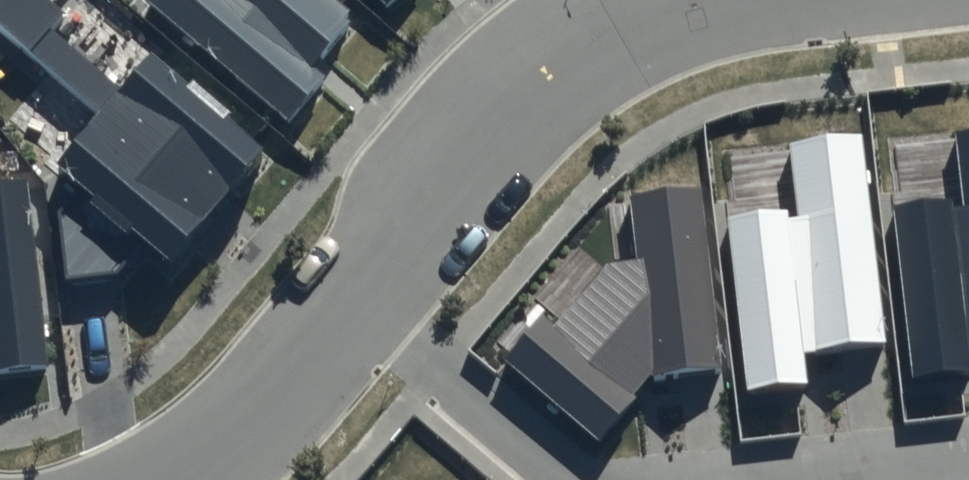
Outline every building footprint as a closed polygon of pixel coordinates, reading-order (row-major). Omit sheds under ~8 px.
[(50,0),(0,0),(0,26),(100,113),(57,162),(81,184),(56,213),(65,280),(118,272),(147,240),(169,259),(266,149),(227,116),(230,112),(194,81),(191,85),(153,52),(121,88),(51,28),(65,13),(50,0)] [(289,118),(324,78),(310,66),(355,15),(338,0),(153,0),(289,118)] [(955,132),(962,197),(892,205),(911,378),(968,372),(968,352),(968,340),(968,130),(955,132)] [(888,345),(863,134),(792,143),(801,216),(790,217),(789,207),(726,215),(747,393),(810,386),(806,354),(888,345)] [(47,367),(29,183),(0,186),(0,372),(47,367)] [(721,369),(699,188),(631,196),(643,296),(598,351),(544,307),(501,359),(599,439),(650,378),(721,369)]
